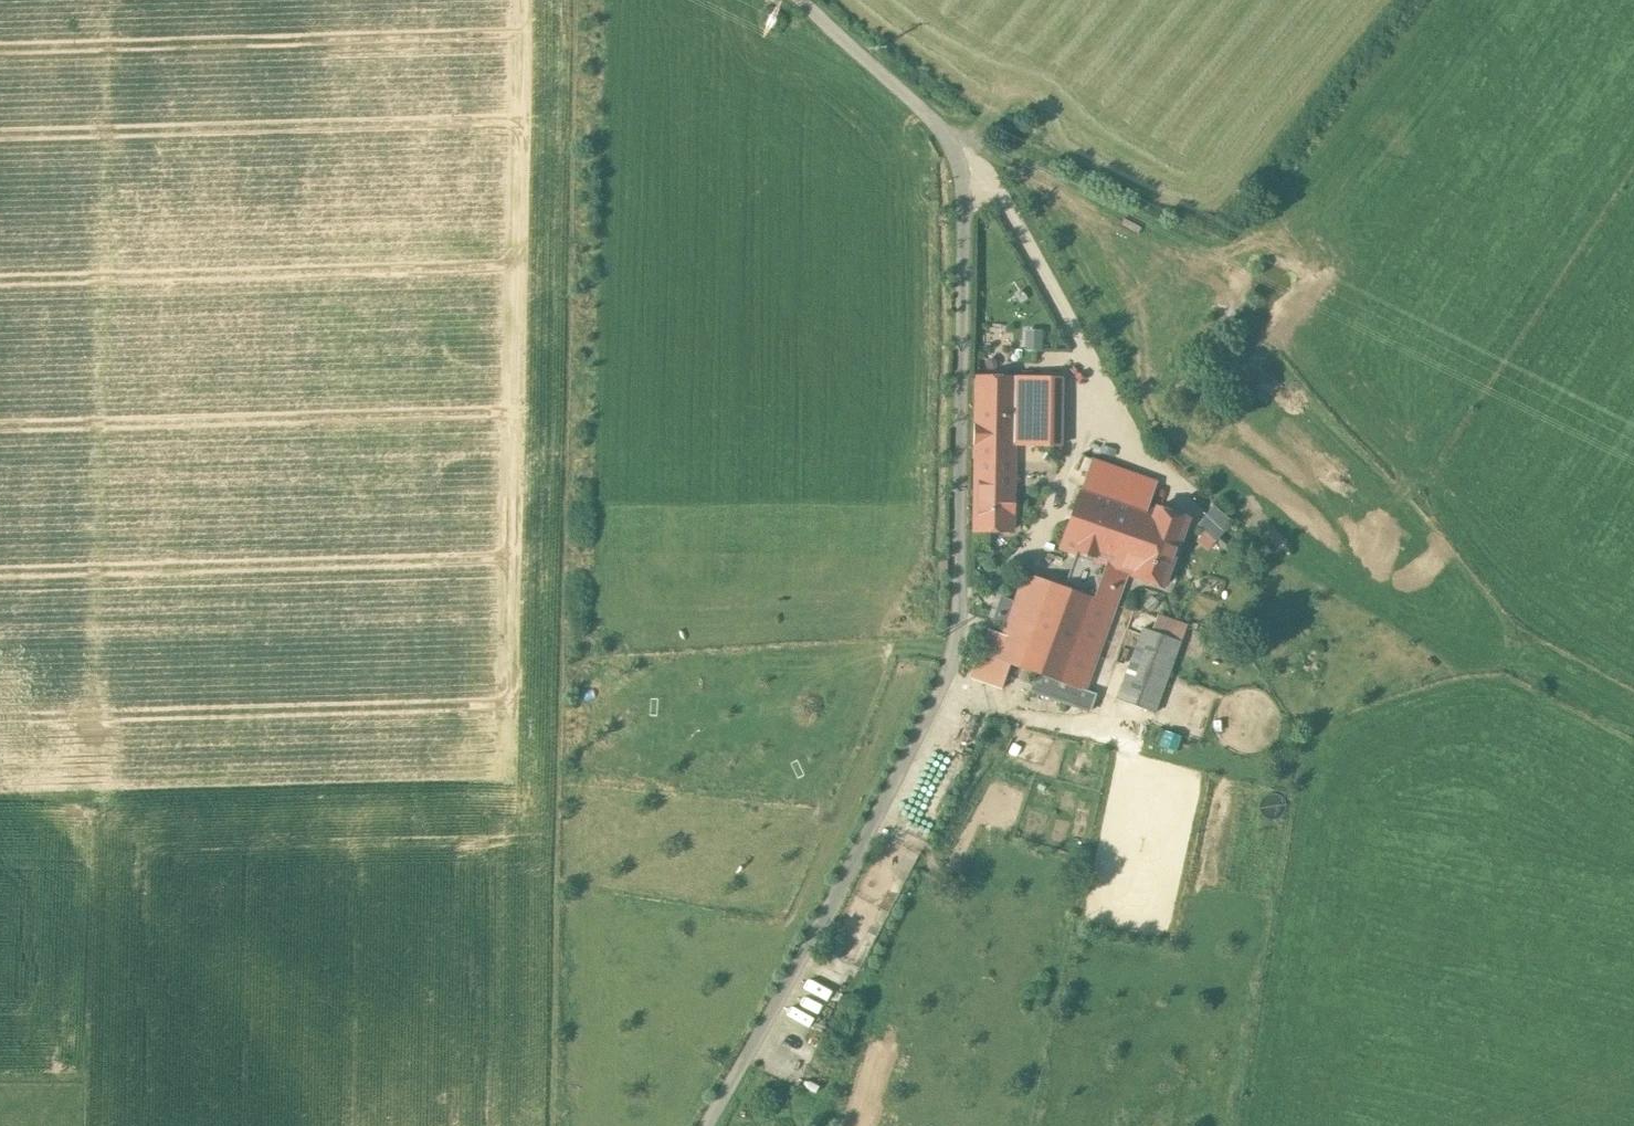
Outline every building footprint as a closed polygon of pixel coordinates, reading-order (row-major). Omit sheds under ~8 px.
[(542,5),(540,0),(523,0),(528,12),(542,5)] [(1026,328),(1027,348),(1042,348),(1041,327),(1026,328)] [(1061,378),(1019,377),(1015,379),(1014,442),(1014,445),(1060,446),(1061,378)] [(1015,379),(978,378),(976,441),(1014,442),(1015,379)] [(1014,442),(976,441),(975,530),(1013,531),(1014,445),(1014,442)] [(1158,481),(1093,459),(1082,489),(1130,506),(1147,512),(1158,481)] [(1130,506),(1082,489),(1069,528),(1062,547),(1108,563),(1130,506)] [(1214,505),(1197,525),(1216,542),(1233,522),(1214,505)] [(1147,512),(1130,506),(1108,563),(1117,566),(1128,570),(1135,572),(1134,577),(1164,588),(1188,518),(1158,507),(1156,515),(1147,512)] [(1056,524),(1050,542),(1062,547),(1069,528),(1056,524)] [(1094,600),(1062,685),(1082,692),(1128,570),(1117,566),(1108,563),(1094,600)] [(1005,637),(996,660),(1010,665),(1015,667),(1047,583),(1028,576),(1005,637)] [(1094,600),(1047,583),(1015,667),(1062,685),(1094,600)] [(1187,626),(1159,615),(1152,632),(1180,643),(1187,626)] [(1144,629),(1117,698),(1153,712),(1156,705),(1167,678),(1180,643),(1152,632),(1144,629)] [(988,631),(971,679),(1001,690),(1010,665),(996,660),(1005,637),(988,631)] [(1200,691),(1167,678),(1156,705),(1189,718),(1200,691)]
